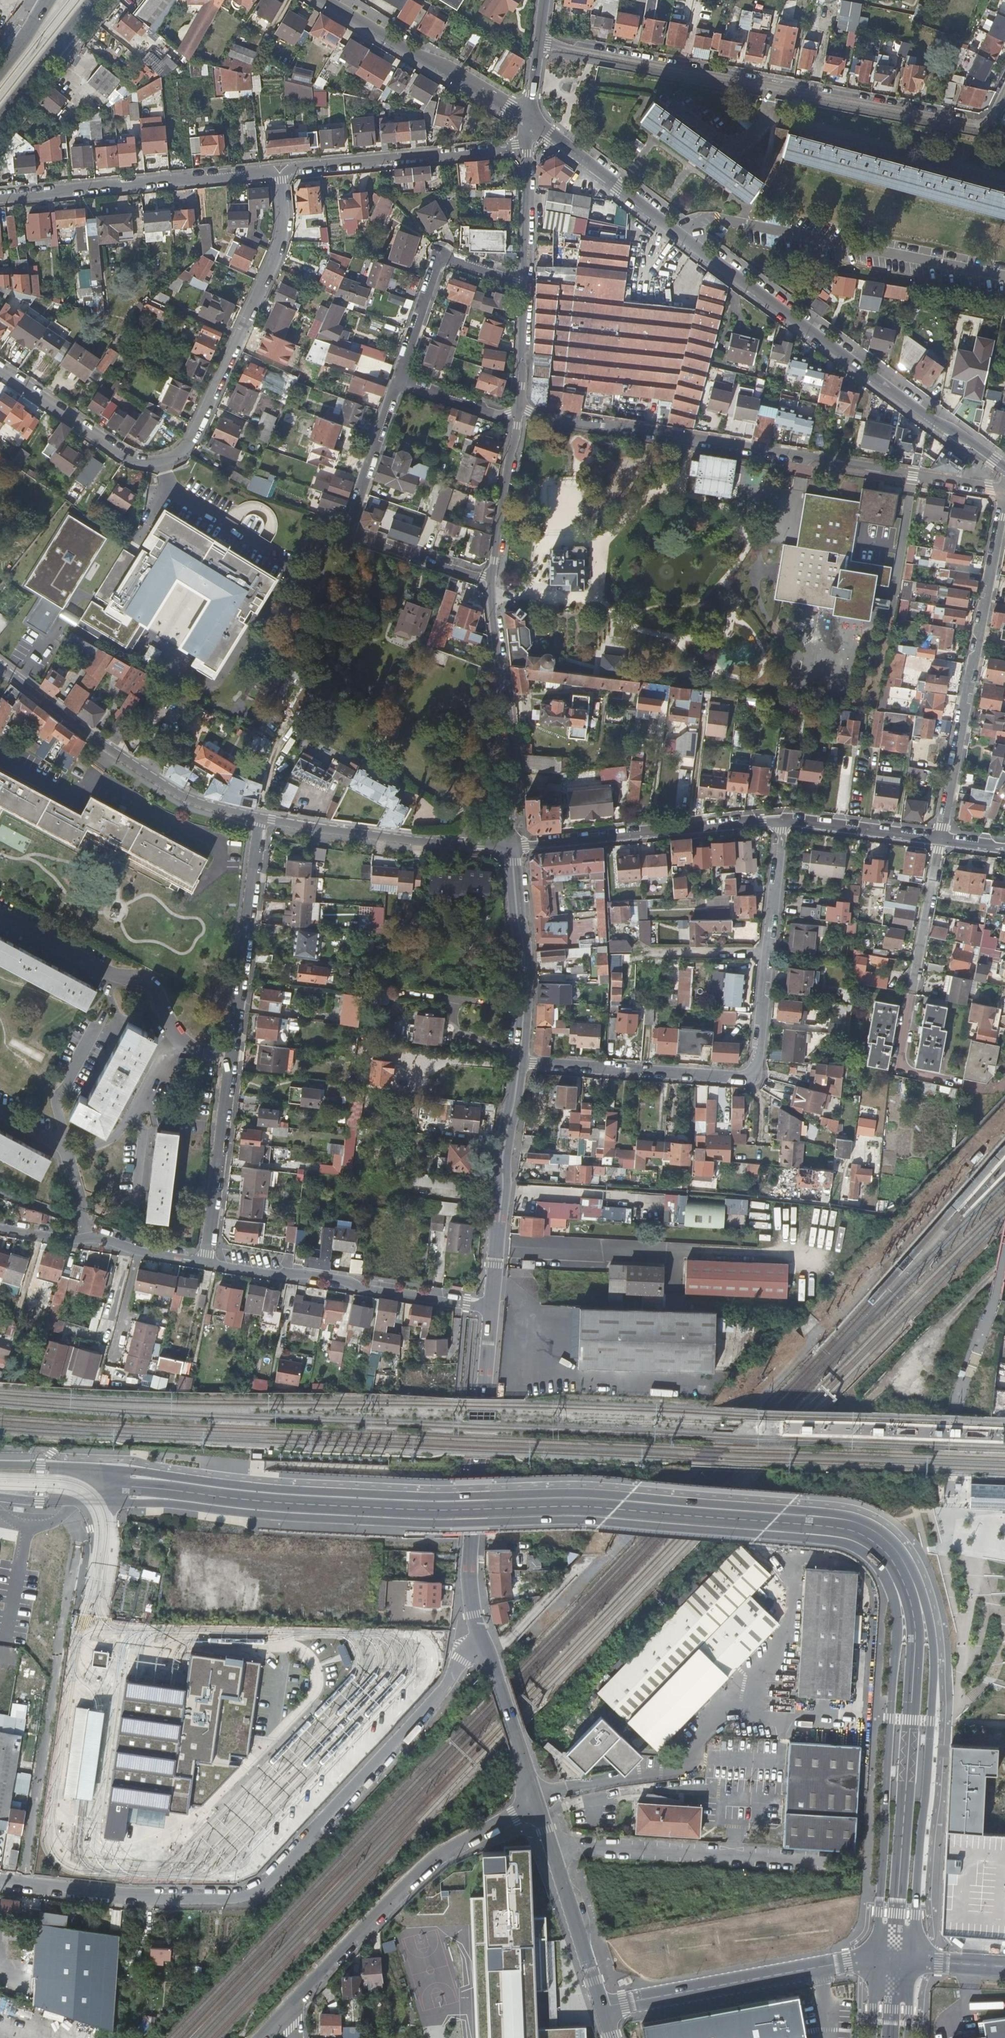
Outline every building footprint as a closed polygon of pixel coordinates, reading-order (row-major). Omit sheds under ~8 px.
[(156,33),(175,0),(148,0),(135,16),(156,33)] [(255,9),(252,14),(262,20),(264,15),(272,20),(282,3),(277,0),(261,0),(255,10),(255,9)] [(401,10),(407,0),(386,0),(401,10)] [(419,24),(426,13),(427,12),(420,8),(421,7),(409,0),(407,0),(401,10),(397,16),(405,21),(406,19),(411,22),(413,20),(419,24)] [(479,11),(500,24),(509,10),(513,13),(520,0),(485,0),(479,11)] [(564,5),(591,9),(592,0),(565,0),(564,5)] [(601,17),(612,19),(616,19),(617,12),(619,0),(604,0),(601,17)] [(657,0),(646,0),(646,2),(639,39),(661,43),(665,22),(653,20),(657,0)] [(699,16),(701,2),(694,1),(691,14),(699,16)] [(861,5),(841,1),(836,29),(850,32),(857,33),(861,5)] [(178,52),(189,61),(221,5),(188,4),(188,8),(196,8),(197,9),(198,10),(198,11),(199,12),(199,13),(199,15),(178,52)] [(435,8),(431,5),(427,12),(426,13),(427,14),(430,16),(435,8)] [(749,30),(753,12),(742,10),(739,28),(749,30)] [(305,21),(289,11),(276,32),(292,42),(305,21)] [(614,29),(613,34),(634,38),(638,16),(617,12),(616,19),(614,29)] [(749,33),(760,35),(762,29),(769,30),(772,16),(753,12),(749,30),(749,33)] [(128,13),(116,29),(129,40),(142,25),(128,13)] [(334,53),(340,43),(347,30),(321,14),(312,30),(321,36),(320,38),(322,39),(318,47),(328,53),(325,59),(323,58),(317,69),(322,72),(334,53)] [(435,19),(430,16),(427,14),(418,29),(436,40),(448,20),(440,15),(437,20),(435,19)] [(919,25),(919,24),(922,17),(914,15),(912,22),(919,25)] [(988,35),(1003,42),(1004,38),(1004,18),(998,15),(988,35)] [(612,19),(601,17),(596,16),(594,26),(608,28),(610,29),(612,19)] [(173,38),(180,25),(173,22),(166,34),(173,38)] [(687,25),(669,22),(665,44),(683,47),(687,25)] [(777,26),(773,45),(792,49),(792,47),(796,29),(791,28),(790,30),(782,28),(782,27),(777,26)] [(718,51),(722,34),(714,32),(713,37),(708,36),(709,30),(697,28),(693,47),(718,51)] [(473,31),(468,41),(477,45),(481,35),(473,31)] [(854,47),(857,33),(850,32),(847,46),(854,47)] [(749,33),(744,59),(761,63),(762,56),(764,45),(766,37),(760,35),(749,33)] [(988,35),(978,55),(994,63),(1004,43),(1003,42),(988,35)] [(368,52),(369,50),(351,39),(346,47),(340,43),(334,53),(359,67),(368,52)] [(802,49),(814,51),(815,41),(804,39),(802,49)] [(488,45),(502,54),(505,49),(490,40),(488,45)] [(719,55),(738,58),(741,44),(722,41),(719,55)] [(251,74),(262,56),(235,42),(220,68),(228,69),(251,74)] [(897,56),(906,59),(911,44),(903,42),(897,56)] [(459,55),(466,60),(474,47),(467,43),(459,55)] [(790,56),(791,53),(792,49),(773,45),(770,64),(788,67),(790,56)] [(502,54),(492,70),(498,73),(510,52),(505,49),(502,54)] [(799,69),(810,71),(813,56),(815,57),(816,52),(814,51),(802,49),(799,69)] [(126,55),(136,63),(139,59),(129,51),(126,55)] [(390,67),(368,52),(359,67),(356,72),(379,85),(390,67)] [(510,80),(523,59),(510,52),(498,73),(505,78),(505,77),(510,80)] [(161,77),(172,71),(177,66),(165,56),(161,62),(151,54),(144,63),(161,77)] [(887,57),(878,55),(877,61),(876,63),(873,79),(882,81),(882,84),(892,85),(895,69),(885,67),(887,57)] [(978,55),(968,74),(984,83),(994,63),(978,55)] [(844,60),(825,56),(825,57),(823,69),(823,70),(831,71),(831,74),(841,76),(844,60)] [(868,82),(873,82),(873,79),(876,63),(872,62),(852,58),(849,73),(859,74),(857,80),(868,82)] [(143,63),(144,63),(139,59),(136,63),(140,67),(129,80),(136,85),(145,75),(149,79),(154,73),(143,63)] [(906,64),(901,89),(912,91),(913,88),(921,89),(926,60),(917,59),(916,65),(906,64)] [(87,82),(113,104),(115,103),(134,92),(101,65),(87,82)] [(229,84),(229,82),(228,69),(220,68),(222,85),(229,84)] [(399,68),(388,86),(400,93),(410,77),(406,75),(407,73),(399,68)] [(252,90),(251,74),(228,69),(229,82),(244,83),(244,90),(252,90)] [(293,78),(311,83),(313,73),(296,69),(293,78)] [(259,73),(251,74),(252,85),(260,84),(259,76),(259,73)] [(419,75),(415,73),(404,91),(408,93),(419,75)] [(438,87),(419,75),(408,93),(424,103),(420,108),(423,111),(429,101),(438,87)] [(138,98),(161,84),(161,77),(136,91),(137,91),(138,98)] [(946,81),(943,98),(952,100),(955,83),(950,82),(946,81)] [(979,107),(986,90),(964,85),(956,103),(979,107)] [(69,101),(53,87),(40,103),(54,115),(65,101),(67,103),(69,101)] [(377,102),(383,92),(378,88),(374,89),(368,100),(377,102)] [(134,92),(115,103),(116,115),(132,114),(131,104),(138,103),(138,98),(137,91),(136,91),(134,92)] [(313,106),(326,107),(327,91),(314,91),(313,106)] [(423,121),(424,125),(430,127),(436,102),(429,101),(423,111),(423,112),(423,121)] [(730,186),(750,201),(758,190),(760,191),(763,188),(761,186),(764,183),(759,179),(654,102),(641,120),(657,132),(694,159),(730,186)] [(439,103),(432,127),(443,130),(444,127),(458,130),(463,109),(439,103)] [(379,119),(382,151),(387,151),(387,142),(396,141),(394,124),(394,120),(388,121),(388,118),(379,119)] [(372,119),(352,121),(355,145),(374,143),(372,119)] [(409,122),(410,139),(425,138),(424,125),(423,121),(409,122)] [(394,124),(396,141),(410,139),(409,122),(394,124)] [(309,148),(318,147),(316,132),(307,133),(307,138),(290,140),(289,137),(295,137),(294,126),(286,127),(286,131),(288,151),(309,150),(309,148)] [(779,168),(784,156),(783,156),(785,148),(789,134),(790,131),(776,128),(774,145),(771,155),(767,166),(759,179),(764,183),(761,186),(763,188),(760,191),(758,190),(750,201),(757,206),(768,189),(779,168)] [(143,154),(168,153),(166,129),(141,131),(143,154)] [(342,129),(320,131),(321,148),(343,147),(342,129)] [(41,161),(68,158),(65,131),(40,145),(41,160),(41,161)] [(267,153),(288,151),(286,131),(265,132),(267,153)] [(16,133),(8,144),(19,154),(28,143),(16,133)] [(190,138),(192,155),(214,153),(214,154),(224,153),(222,135),(215,136),(214,134),(208,134),(209,137),(190,138)] [(784,156),(1004,216),(1004,193),(972,184),(929,172),(885,160),(842,149),(805,139),(789,134),(785,148),(783,156),(784,156)] [(258,151),(257,136),(248,137),(249,152),(258,151)] [(640,150),(644,144),(637,138),(632,144),(640,150)] [(98,167),(118,165),(116,146),(106,147),(106,144),(101,145),(101,148),(96,148),(98,167)] [(119,145),(120,165),(130,164),(130,161),(136,160),(135,144),(119,145)] [(74,167),(94,166),(92,149),(83,150),(83,147),(78,147),(79,151),(74,151),(74,157),(73,157),(74,167)] [(16,173),(36,172),(35,160),(34,151),(26,151),(26,156),(14,157),(16,173)] [(571,176),(574,172),(554,158),(538,166),(538,184),(550,184),(551,176),(553,176),(556,179),(558,176),(561,179),(559,191),(574,194),(579,181),(571,176)] [(457,165),(459,191),(461,191),(468,191),(468,183),(490,181),(488,162),(457,165)] [(413,181),(414,193),(424,192),(423,186),(421,186),(421,183),(423,183),(423,180),(431,179),(430,167),(412,169),(413,181)] [(412,169),(395,171),(396,182),(413,181),(412,169)] [(28,173),(28,183),(37,183),(37,173),(28,173)] [(322,212),(320,188),(298,189),(300,214),(322,212)] [(269,189),(249,190),(249,209),(249,220),(253,220),(257,220),(256,208),(269,207),(269,189)] [(518,200),(518,190),(504,190),(504,199),(484,199),(484,213),(492,213),(492,220),(510,221),(511,200),(518,200)] [(547,191),(543,212),(586,220),(590,198),(547,191)] [(384,194),(383,193),(371,219),(380,223),(390,200),(384,194)] [(341,201),(343,218),(357,217),(358,221),(368,221),(367,203),(362,203),(362,199),(341,201)] [(447,222),(435,202),(418,213),(429,233),(447,222)] [(87,224),(85,209),(56,212),(57,227),(57,228),(87,225),(87,224)] [(249,209),(228,209),(228,232),(235,235),(236,226),(243,226),(241,234),(248,235),(248,234),(249,220),(249,209)] [(171,213),(171,210),(144,213),(145,231),(172,228),(171,213)] [(172,228),(173,228),(179,228),(180,230),(185,230),(185,227),(195,227),(193,210),(182,210),(183,212),(171,213),(172,228)] [(51,233),(51,227),(49,213),(30,215),(31,235),(39,234),(40,237),(43,237),(43,236),(42,234),(48,233),(51,233)] [(117,230),(131,228),(130,215),(129,213),(119,215),(119,216),(99,218),(101,242),(117,240),(117,230)] [(13,216),(7,216),(9,237),(15,236),(13,216)] [(722,225),(716,234),(722,238),(728,229),(722,225)] [(461,226),(460,251),(469,251),(469,231),(469,226),(461,226)] [(132,239),(131,228),(117,230),(117,240),(132,239)] [(581,412),(604,239),(553,230),(552,245),(552,267),(576,268),(574,283),(536,279),(534,341),(530,399),(535,404),(581,412)] [(203,255),(211,248),(212,247),(210,231),(201,232),(202,245),(203,255)] [(475,253),(504,253),(505,253),(506,231),(469,231),(469,251),(469,253),(475,253)] [(408,265),(418,238),(402,233),(400,238),(398,237),(394,247),(396,248),(392,259),(408,265)] [(247,242),(258,247),(261,240),(253,237),(248,234),(248,235),(247,242)] [(656,424),(666,426),(695,309),(672,307),(672,301),(647,298),(646,304),(623,301),(630,242),(604,239),(581,412),(611,417),(613,394),(623,395),(622,404),(647,407),(648,398),(660,400),(656,424)] [(255,251),(240,244),(231,263),(247,270),(255,251)] [(193,264),(203,255),(202,245),(191,246),(193,264)] [(203,255),(215,261),(219,252),(211,248),(203,255)] [(476,256),(504,265),(504,253),(475,253),(476,256)] [(214,262),(203,255),(192,274),(192,279),(182,274),(178,278),(184,281),(204,290),(208,283),(203,281),(214,262)] [(336,296),(341,284),(344,278),(346,273),(338,269),(340,265),(331,261),(331,260),(323,277),(331,281),(328,285),(321,282),(306,275),(303,281),(336,296)] [(366,286),(385,292),(393,268),(374,261),(366,286)] [(807,261),(806,269),(816,271),(817,263),(807,261)] [(536,266),(536,279),(574,283),(576,268),(552,267),(536,266)] [(31,294),(28,267),(21,267),(22,273),(15,273),(14,274),(14,275),(13,275),(14,289),(15,289),(31,294)] [(91,269),(79,269),(80,296),(91,296),(91,269)] [(695,309),(666,426),(692,430),(708,366),(728,286),(707,271),(703,277),(695,309)] [(13,275),(0,275),(0,285),(14,289),(13,275)] [(852,297),(855,279),(836,276),(833,294),(852,297)] [(331,281),(323,277),(321,282),(328,285),(331,281)] [(184,281),(178,278),(170,285),(180,290),(184,281)] [(454,297),(472,303),(475,292),(477,288),(451,280),(448,289),(456,292),(454,297)] [(884,288),(885,284),(865,281),(864,285),(863,285),(861,298),(859,307),(870,309),(873,290),(881,291),(881,288),(884,288)] [(275,301),(277,302),(291,309),(299,292),(282,284),(275,301)] [(336,296),(342,298),(347,299),(346,300),(357,304),(360,305),(364,306),(369,291),(359,287),(358,289),(341,284),(336,296)] [(908,300),(910,288),(885,284),(884,288),(883,296),(908,300)] [(15,289),(14,289),(0,285),(0,289),(11,294),(15,289)] [(32,303),(37,296),(31,294),(15,289),(11,294),(25,300),(32,303)] [(227,323),(235,305),(206,291),(200,304),(204,306),(200,315),(216,322),(217,319),(227,323)] [(472,303),(470,307),(487,312),(489,306),(504,310),(508,297),(493,293),(491,301),(485,298),(485,295),(475,292),(472,303)] [(170,298),(160,294),(152,301),(154,302),(166,307),(170,298)] [(39,316),(50,300),(37,296),(32,303),(29,308),(39,316)] [(332,303),(339,306),(342,298),(336,296),(332,303)] [(403,309),(406,300),(393,296),(390,305),(403,309)] [(809,308),(821,317),(829,307),(817,298),(809,308)] [(162,315),(166,307),(154,302),(150,310),(162,315)] [(265,329),(283,338),(291,320),(295,310),(291,309),(277,302),(265,329)] [(336,327),(343,307),(339,306),(332,303),(330,309),(323,323),(320,330),(316,339),(322,341),(325,334),(338,339),(344,330),(336,327)] [(24,315),(29,308),(23,304),(17,313),(21,316),(23,317),(24,315)] [(316,320),(323,323),(330,309),(326,307),(325,310),(321,308),(315,320),(316,320)] [(9,327),(7,327),(13,318),(5,312),(6,311),(4,310),(2,309),(0,312),(0,340),(9,327)] [(449,346),(459,313),(449,309),(446,316),(449,317),(448,320),(445,319),(438,342),(449,346)] [(295,310),(291,320),(295,322),(300,313),(295,310)] [(9,327),(13,331),(23,317),(21,316),(17,313),(13,318),(7,327),(9,327)] [(11,334),(34,349),(37,345),(47,330),(24,315),(23,317),(13,331),(11,334)] [(487,319),(479,342),(495,347),(503,325),(487,319)] [(313,327),(320,330),(323,323),(316,320),(313,327)] [(129,331),(126,324),(117,337),(122,341),(129,331)] [(210,359),(222,333),(205,325),(193,351),(210,359)] [(309,336),(316,339),(320,330),(313,327),(309,336)] [(894,332),(874,327),(872,337),(870,347),(890,351),(894,332)] [(67,340),(48,328),(47,330),(37,345),(55,357),(67,340)] [(282,339),(283,338),(265,329),(264,331),(282,339)] [(732,333),(728,348),(729,348),(727,357),(733,359),(734,357),(751,362),(751,363),(752,364),(758,340),(732,333)] [(149,360),(158,339),(148,334),(139,352),(140,356),(149,360)] [(929,352),(906,334),(900,363),(913,373),(912,374),(929,387),(943,369),(926,356),(929,352)] [(870,347),(872,337),(864,335),(861,347),(869,353),(870,347)] [(116,349),(122,341),(117,337),(115,340),(111,345),(116,349)] [(977,337),(973,353),(958,349),(951,378),(967,382),(964,397),(981,401),(994,340),(977,337)] [(390,373),(393,365),(383,362),(359,354),(322,341),(316,339),(311,350),(310,352),(307,360),(317,363),(322,365),(323,366),(324,366),(326,360),(378,378),(381,369),(390,373)] [(451,346),(449,346),(438,342),(433,341),(424,366),(442,372),(451,346)] [(782,346),(773,344),(770,357),(788,361),(789,356),(792,343),(783,341),(782,346)] [(101,361),(75,343),(63,361),(79,372),(77,374),(87,381),(87,380),(96,367),(101,361)] [(359,354),(383,362),(385,355),(362,347),(359,354)] [(95,385),(118,353),(110,348),(106,352),(107,353),(97,368),(96,367),(87,380),(95,385)] [(479,364),(479,366),(503,370),(505,353),(485,350),(484,352),(482,352),(481,356),(484,356),(483,364),(479,364)] [(208,364),(209,361),(192,354),(184,372),(192,376),(192,377),(201,381),(209,364),(208,364)] [(789,356),(788,361),(785,373),(804,377),(806,366),(807,360),(789,356)] [(309,387),(317,363),(307,360),(298,378),(296,383),(303,385),(309,387)] [(240,382),(257,390),(261,380),(264,373),(253,368),(254,365),(250,364),(249,366),(247,366),(240,382)] [(824,373),(825,370),(806,366),(804,377),(802,383),(821,387),(824,373)] [(504,381),(506,376),(486,368),(485,371),(492,374),(491,376),(492,376),(492,377),(504,381)] [(296,383),(298,378),(284,371),(280,379),(286,382),(282,390),(291,394),(296,383)] [(505,381),(504,381),(492,377),(492,376),(491,376),(492,374),(485,371),(484,374),(482,373),(477,387),(488,390),(489,390),(492,391),(491,393),(500,396),(505,381)] [(843,378),(824,373),(821,387),(819,392),(838,396),(840,391),(840,387),(843,378)] [(383,396),(386,387),(355,376),(350,391),(362,395),(365,389),(383,396)] [(178,415),(191,387),(174,379),(161,407),(164,409),(178,415)] [(261,380),(257,390),(263,393),(267,383),(261,380)] [(118,391),(123,384),(118,381),(111,392),(115,395),(118,391)] [(295,408),(303,385),(296,383),(291,394),(286,405),(295,408)] [(259,392),(240,384),(229,407),(248,416),(259,392)] [(718,412),(727,414),(732,391),(712,386),(707,407),(718,409),(718,412)] [(115,395),(111,392),(103,387),(99,393),(111,401),(114,397),(115,395)] [(838,396),(835,413),(843,415),(844,412),(854,414),(859,394),(857,393),(857,392),(856,390),(851,389),(849,390),(849,392),(847,391),(847,392),(840,391),(838,396)] [(345,399),(319,391),(319,390),(316,399),(337,406),(339,402),(344,403),(345,399)] [(987,390),(987,400),(1001,401),(1002,391),(987,390)] [(58,396),(67,403),(70,398),(61,391),(58,396)] [(123,393),(118,391),(115,395),(114,397),(118,400),(123,393)] [(4,420),(5,419),(17,401),(4,392),(0,399),(0,401),(6,405),(2,410),(3,410),(0,415),(0,418),(4,420)] [(101,415),(102,414),(110,403),(111,401),(99,393),(90,407),(101,415)] [(758,413),(761,399),(739,394),(734,418),(743,420),(744,418),(756,420),(758,413)] [(361,418),(365,406),(345,399),(338,423),(341,424),(355,429),(357,422),(359,417),(361,418)] [(17,401),(5,419),(23,432),(34,416),(26,411),(28,409),(17,401)] [(159,417),(164,409),(161,407),(150,402),(145,409),(137,421),(129,432),(144,442),(160,418),(159,417)] [(108,424),(126,436),(129,432),(137,421),(128,414),(124,419),(116,413),(119,409),(110,403),(102,414),(110,421),(108,424)] [(776,417),(774,424),(793,428),(796,415),(796,411),(778,407),(776,417)] [(442,434),(450,437),(452,429),(456,418),(458,411),(452,409),(448,421),(447,420),(442,434)] [(973,423),(981,425),(984,411),(976,409),(973,423)] [(1004,434),(1004,412),(994,410),(989,431),(1004,434)] [(476,417),(458,411),(456,418),(463,420),(459,431),(470,434),(476,417)] [(756,420),(753,434),(766,437),(771,438),(774,424),(776,417),(758,413),(756,420)] [(792,432),(810,435),(814,418),(796,415),(793,428),(792,432)] [(333,448),(341,424),(338,423),(318,417),(310,441),(333,448)] [(463,420),(456,418),(452,429),(457,430),(459,431),(463,420)] [(222,419),(213,437),(234,447),(242,428),(222,419)] [(265,420),(262,427),(273,432),(275,428),(276,426),(265,420)] [(866,423),(862,447),(885,451),(889,426),(866,423)] [(62,442),(71,430),(62,424),(46,447),(55,452),(62,442)] [(273,432),(262,427),(257,438),(268,444),(273,432)] [(913,451),(914,452),(917,436),(906,433),(907,429),(898,428),(894,448),(903,449),(903,452),(904,454),(911,455),(912,454),(913,451)] [(450,437),(446,447),(451,448),(457,430),(452,429),(450,437)] [(234,447),(213,437),(209,447),(226,455),(224,459),(234,465),(242,451),(234,447)] [(495,461),(501,444),(479,437),(473,454),(495,461)] [(466,439),(462,452),(466,453),(468,454),(473,441),(466,439)] [(83,456),(62,442),(55,452),(49,461),(70,475),(83,456)] [(11,463),(20,469),(30,455),(21,449),(11,463)] [(936,461),(922,451),(922,453),(919,467),(962,474),(964,469),(961,466),(961,463),(959,462),(960,460),(955,456),(954,458),(953,457),(951,453),(947,450),(943,451),(936,461)] [(419,477),(425,480),(428,472),(425,466),(420,463),(414,466),(413,468),(409,467),(412,458),(409,453),(402,451),(397,453),(396,454),(394,454),(392,460),(391,459),(383,456),(381,465),(419,477)] [(358,468),(362,458),(344,452),(341,462),(358,468)] [(914,452),(911,465),(919,467),(922,453),(914,452)] [(478,486),(487,460),(468,454),(466,453),(457,479),(478,486)] [(739,460),(699,454),(697,468),(692,467),(691,473),(696,474),(693,489),(734,496),(739,460)] [(66,501),(74,507),(103,466),(91,457),(62,498),(66,501)] [(381,465),(376,479),(387,483),(387,484),(401,490),(402,488),(413,492),(419,477),(381,465)] [(227,476),(247,488),(250,481),(231,469),(227,476)] [(247,489),(255,493),(262,478),(253,475),(250,481),(247,488),(247,489)] [(328,494),(348,500),(353,483),(333,477),(331,486),(328,494)] [(118,485),(108,499),(118,506),(117,507),(125,513),(137,496),(130,491),(129,493),(118,485)] [(442,522),(443,520),(453,489),(443,485),(431,518),(442,522)] [(862,489),(860,502),(857,521),(871,523),(876,493),(876,491),(862,489)] [(335,506),(345,509),(348,500),(328,494),(325,493),(324,492),(320,504),(334,509),(335,506)] [(783,545),(775,600),(798,603),(800,590),(822,593),(820,607),(837,609),(837,615),(864,618),(869,583),(874,584),(888,586),(890,567),(850,560),(857,521),(860,502),(805,493),(796,547),(783,545)] [(876,493),(871,523),(892,526),(897,494),(890,493),(889,496),(876,493)] [(951,503),(962,504),(963,498),(952,496),(951,503)] [(295,504),(309,509),(311,502),(297,497),(295,504)] [(474,521),(492,524),(495,503),(477,497),(474,521)] [(946,522),(949,508),(944,507),(945,500),(926,497),(923,518),(946,522)] [(952,508),(949,525),(973,529),(976,512),(952,508)] [(364,528),(377,532),(384,512),(375,509),(374,514),(365,511),(362,521),(364,528)] [(119,557),(96,595),(115,608),(111,614),(91,603),(81,620),(127,647),(146,621),(176,572),(199,586),(217,598),(187,645),(205,656),(203,659),(219,668),(219,667),(221,669),(241,635),(243,636),(252,621),(250,621),(253,617),(249,614),(254,606),(259,609),(277,579),(223,546),(165,511),(152,532),(159,536),(149,552),(144,549),(134,565),(119,557)] [(387,535),(418,546),(424,529),(393,518),(387,535)] [(468,528),(443,520),(439,530),(464,539),(466,534),(468,528)] [(84,532),(66,521),(26,586),(44,597),(28,624),(49,636),(108,539),(88,526),(84,532)] [(487,557),(490,535),(468,528),(466,534),(474,537),(470,552),(487,557)] [(936,533),(933,549),(941,550),(943,537),(944,535),(936,533)] [(943,537),(941,550),(952,552),(954,542),(951,541),(952,538),(943,537)] [(510,545),(509,558),(529,559),(530,546),(510,545)] [(553,550),(553,560),(551,560),(550,584),(570,585),(570,591),(583,591),(584,560),(587,558),(587,548),(584,546),(575,546),(573,550),(553,550)] [(933,549),(931,558),(939,559),(946,560),(968,564),(970,556),(954,554),(954,552),(952,552),(941,550),(933,549)] [(946,560),(939,559),(938,562),(937,567),(944,569),(946,560)] [(968,575),(949,572),(939,571),(938,579),(948,581),(949,574),(954,575),(952,587),(976,591),(977,581),(968,579),(968,575)] [(466,582),(450,577),(436,618),(446,621),(455,593),(461,595),(466,582)] [(910,581),(902,579),(899,599),(906,600),(907,600),(908,589),(910,581)] [(917,582),(910,581),(908,589),(916,590),(917,583),(917,582)] [(869,583),(864,618),(869,619),(871,602),(872,597),(874,584),(869,583)] [(917,583),(916,590),(916,591),(936,594),(937,586),(917,583)] [(968,591),(945,587),(945,591),(948,592),(947,595),(946,603),(966,606),(968,591)] [(798,603),(820,607),(822,593),(800,590),(798,603)] [(875,598),(874,602),(873,607),(888,609),(890,600),(875,598)] [(906,600),(899,599),(897,608),(904,609),(906,600)] [(408,602),(399,628),(422,636),(431,610),(408,602)] [(994,604),(993,611),(1004,613),(1004,605),(994,604)] [(461,606),(455,624),(473,631),(479,612),(461,606)] [(904,609),(897,608),(895,618),(902,620),(904,609)] [(947,608),(946,621),(965,624),(967,611),(947,608)] [(511,666),(553,671),(554,661),(554,660),(553,659),(553,658),(552,657),(551,656),(550,655),(549,655),(548,655),(546,655),(545,655),(544,655),(543,656),(542,656),(529,655),(529,654),(521,647),(520,647),(518,627),(524,626),(523,616),(525,613),(519,609),(517,612),(505,613),(511,666)] [(1000,628),(1000,625),(1004,626),(1004,613),(993,611),(990,626),(1000,628)] [(446,621),(436,618),(426,645),(426,646),(441,651),(447,633),(450,626),(455,627),(452,635),(479,644),(482,634),(473,631),(455,624),(446,621)] [(952,628),(923,623),(922,632),(940,635),(938,647),(949,649),(949,648),(951,648),(953,639),(951,639),(952,628)] [(79,714),(89,699),(92,694),(96,687),(101,680),(108,670),(116,657),(73,633),(67,643),(94,658),(86,669),(89,672),(80,685),(78,684),(65,703),(79,714)] [(151,644),(142,660),(154,667),(163,651),(151,644)] [(918,648),(917,656),(933,658),(934,650),(918,648)] [(904,654),(889,652),(882,685),(893,687),(910,689),(911,680),(900,678),(904,654)] [(64,660),(59,657),(42,685),(53,694),(65,678),(59,674),(56,672),(58,669),(64,660)] [(124,712),(128,716),(153,678),(116,657),(108,670),(122,678),(117,686),(131,694),(122,710),(124,712)] [(622,678),(622,658),(601,657),(600,677),(622,678)] [(986,677),(1004,680),(1004,676),(1004,661),(989,658),(986,677)] [(485,668),(472,663),(469,671),(482,676),(485,668)] [(932,665),(931,674),(926,674),(925,685),(921,685),(921,688),(944,691),(946,677),(945,677),(947,667),(932,665)] [(640,682),(586,676),(553,671),(511,666),(514,693),(529,693),(526,678),(639,692),(640,682)] [(670,685),(640,682),(639,692),(638,697),(661,699),(669,700),(669,696),(670,685)] [(0,699),(0,730),(2,731),(14,707),(18,711),(21,708),(36,720),(20,742),(37,753),(44,741),(46,738),(38,733),(49,714),(10,683),(1,698),(0,699)] [(689,699),(690,688),(670,685),(669,696),(689,699)] [(893,687),(882,685),(881,695),(891,696),(893,687)] [(984,686),(980,705),(999,709),(1003,687),(995,685),(994,688),(984,686)] [(702,702),(703,690),(690,688),(689,699),(689,701),(691,701),(702,702)] [(945,694),(924,691),(923,700),(926,700),(924,715),(940,717),(945,694)] [(572,695),(572,703),(565,703),(565,704),(562,701),(554,700),(551,702),(550,705),(541,704),(539,722),(569,725),(569,737),(585,739),(589,696),(572,695)] [(660,710),(661,699),(638,697),(637,708),(660,710)] [(79,714),(95,726),(106,711),(89,699),(79,714)] [(699,722),(702,702),(691,701),(690,708),(683,707),(683,709),(670,708),(669,719),(699,722)] [(726,736),(728,713),(720,712),(721,704),(710,703),(706,734),(726,736)] [(720,712),(728,713),(729,705),(721,704),(720,712)] [(885,711),(878,710),(878,711),(875,710),(870,745),(880,747),(880,744),(882,730),(884,719),(885,711)] [(987,710),(984,725),(1000,728),(1003,713),(987,710)] [(900,713),(885,711),(884,719),(899,721),(900,713)] [(124,712),(112,726),(118,731),(128,716),(124,712)] [(79,752),(84,741),(49,714),(38,733),(46,738),(44,741),(48,743),(54,732),(66,742),(63,748),(76,756),(79,752)] [(934,718),(915,715),(912,735),(931,737),(931,735),(935,735),(936,729),(932,729),(934,718)] [(846,720),(845,722),(840,721),(838,741),(856,743),(858,721),(846,720)] [(1003,769),(1003,766),(1001,766),(1004,742),(1004,731),(982,727),(980,734),(996,737),(989,775),(1000,777),(1003,769)] [(882,730),(880,744),(885,745),(885,747),(895,749),(897,734),(894,734),(894,733),(892,731),(882,730)] [(682,740),(697,742),(698,734),(686,733),(683,733),(682,740)] [(897,734),(895,749),(905,750),(907,736),(907,735),(905,733),(903,733),(900,734),(900,735),(897,734)] [(666,752),(676,752),(676,738),(666,738),(666,752)] [(308,743),(292,771),(327,789),(333,777),(349,786),(360,766),(352,762),(349,767),(333,759),(327,772),(309,763),(312,757),(308,755),(312,748),(313,745),(308,743)] [(532,745),(520,744),(522,754),(532,755),(532,745)] [(205,795),(220,799),(233,775),(237,767),(224,759),(203,746),(195,759),(197,760),(217,773),(205,795)] [(70,767),(76,756),(63,748),(57,760),(70,767)] [(786,794),(795,795),(801,751),(781,748),(780,759),(778,759),(778,760),(779,760),(778,773),(785,774),(784,781),(788,782),(786,794)] [(803,749),(799,777),(818,780),(821,762),(809,760),(810,750),(803,749)] [(643,753),(632,752),(630,766),(627,802),(638,803),(643,753)] [(532,755),(522,754),(523,767),(561,771),(561,758),(532,755)] [(50,761),(40,755),(36,761),(46,767),(50,761)] [(179,784),(184,787),(191,771),(172,762),(166,759),(161,756),(159,759),(160,759),(161,760),(162,762),(163,763),(163,765),(164,767),(164,769),(164,771),(164,774),(179,784)] [(64,777),(70,767),(57,760),(55,764),(51,770),(64,777)] [(50,761),(46,767),(51,770),(55,764),(50,761)] [(4,801),(22,810),(25,806),(33,810),(30,815),(81,841),(89,826),(121,843),(119,847),(141,859),(143,855),(146,857),(144,860),(169,873),(171,870),(174,871),(172,875),(195,888),(203,874),(200,873),(211,852),(95,790),(85,809),(0,763),(0,808),(4,801)] [(388,807),(377,826),(399,829),(411,808),(399,802),(400,799),(400,796),(396,794),(399,788),(389,783),(388,785),(368,774),(369,771),(360,766),(349,786),(388,807)] [(771,768),(750,766),(749,773),(747,791),(768,793),(771,768)] [(601,782),(628,781),(628,767),(601,767),(601,782)] [(682,786),(688,788),(691,771),(681,769),(679,780),(683,781),(682,786)] [(389,783),(369,771),(368,774),(388,785),(389,783)] [(727,788),(747,791),(749,773),(729,771),(728,778),(727,788)] [(911,771),(910,778),(930,781),(932,774),(911,771)] [(233,775),(220,799),(255,807),(259,785),(233,775)] [(997,785),(1000,777),(989,775),(986,790),(993,792),(995,792),(997,785)] [(706,795),(726,797),(727,788),(728,778),(701,776),(698,798),(705,799),(706,795)] [(890,783),(875,781),(872,803),(881,804),(880,807),(887,808),(890,783)] [(899,784),(890,783),(887,808),(895,809),(899,784)] [(555,800),(561,800),(561,792),(561,784),(548,784),(548,791),(554,792),(555,800)] [(567,792),(570,818),(586,817),(586,815),(597,814),(597,816),(613,814),(611,788),(567,792)] [(971,813),(987,816),(992,800),(995,792),(993,792),(986,790),(973,788),(970,802),(962,801),(959,817),(970,819),(971,813)] [(533,832),(561,829),(561,805),(547,806),(546,801),(540,802),(540,796),(526,797),(528,827),(533,832)] [(994,796),(989,811),(997,813),(1002,799),(994,796)] [(922,820),(923,811),(924,807),(926,807),(926,804),(924,804),(924,802),(906,799),(903,818),(922,820)] [(333,819),(339,803),(331,800),(325,816),(333,819)] [(691,838),(671,840),(672,861),(677,861),(678,863),(684,863),(684,860),(692,859),(692,847),(691,838)] [(737,860),(735,860),(735,862),(736,872),(756,871),(755,858),(752,858),(750,841),(735,842),(737,860)] [(711,843),(711,847),(712,864),(724,863),(724,866),(730,866),(730,862),(735,862),(735,860),(734,842),(711,843)] [(711,847),(692,847),(692,859),(692,867),(712,866),(712,864),(711,847)] [(325,860),(326,849),(314,848),(314,860),(325,860)] [(604,878),(603,848),(535,854),(530,861),(532,883),(552,882),(552,874),(562,873),(563,881),(574,880),(579,880),(579,874),(572,874),(571,872),(586,871),(589,871),(590,879),(604,878)] [(808,873),(833,876),(835,854),(811,851),(810,854),(803,853),(801,867),(809,868),(808,873)] [(904,869),(922,871),(924,853),(906,851),(904,869)] [(640,881),(639,855),(616,857),(618,882),(640,881)] [(647,878),(666,877),(665,855),(645,856),(647,878)] [(398,861),(371,858),(371,880),(371,882),(396,885),(398,863),(398,861)] [(886,878),(888,861),(882,860),(873,858),(872,862),(872,865),(864,864),(862,879),(886,881),(886,878)] [(288,859),(286,874),(296,875),(310,876),(311,861),(288,859)] [(406,863),(398,863),(396,885),(396,891),(411,892),(411,889),(414,889),(416,862),(413,861),(413,864),(406,863)] [(465,874),(451,873),(449,896),(464,898),(465,893),(488,895),(490,872),(465,869),(465,874)] [(991,886),(992,880),(983,879),(984,874),(956,870),(954,889),(983,893),(980,909),(982,910),(986,910),(991,886)] [(444,896),(446,872),(430,871),(429,895),(444,896)] [(310,876),(296,875),(295,891),(294,891),(293,900),(311,901),(314,902),(315,891),(323,892),(324,877),(310,876)] [(673,878),(673,899),(687,898),(686,887),(686,877),(677,877),(673,878)] [(729,895),(737,895),(736,887),(736,878),(725,879),(726,896),(729,895)] [(884,900),(889,901),(890,888),(896,889),(897,880),(886,878),(886,881),(884,900)] [(535,916),(546,916),(550,916),(547,889),(552,888),(552,885),(561,885),(562,890),(575,888),(574,880),(563,881),(552,882),(532,883),(535,916)] [(900,894),(898,901),(916,904),(919,886),(907,883),(906,887),(904,887),(903,890),(900,889),(900,894)] [(858,906),(860,886),(846,884),(845,898),(851,899),(851,903),(851,905),(858,906)] [(737,895),(753,894),(752,886),(736,887),(737,895)] [(1004,915),(1004,911),(992,908),(993,902),(999,903),(1000,898),(1004,899),(1004,888),(991,886),(986,910),(986,911),(1004,915)] [(752,912),(755,912),(754,895),(743,895),(744,904),(736,905),(736,913),(741,913),(741,916),(752,915),(752,912)] [(291,900),(289,925),(309,926),(311,901),(293,900),(291,900)] [(912,927),(916,905),(889,901),(884,900),(884,905),(896,907),(893,924),(912,927)] [(814,905),(813,918),(849,922),(850,912),(847,912),(848,902),(838,901),(837,908),(832,907),(832,906),(814,905)] [(630,904),(611,906),(612,922),(631,921),(630,904)] [(359,913),(372,913),(371,925),(384,926),(384,907),(360,906),(359,913)] [(606,926),(605,910),(597,911),(598,927),(606,926)] [(535,916),(536,942),(567,942),(568,942),(569,942),(572,938),(572,932),(568,932),(567,922),(546,922),(546,916),(535,916)] [(985,917),(984,924),(980,946),(994,949),(996,937),(988,936),(989,931),(988,931),(990,918),(985,917)] [(733,929),(732,919),(691,920),(692,946),(707,946),(707,930),(733,929)] [(788,950),(814,953),(817,925),(794,922),(793,937),(790,936),(788,950)] [(960,922),(959,928),(958,932),(957,938),(978,942),(980,934),(974,933),(976,925),(960,922)] [(856,933),(856,923),(848,923),(847,933),(856,933)] [(932,924),(929,937),(946,940),(949,928),(932,924)] [(296,926),(293,956),(316,959),(320,929),(296,926)] [(884,944),(900,947),(904,930),(887,927),(884,944)] [(87,1009),(97,989),(0,937),(0,962),(87,1009)] [(611,952),(630,951),(631,947),(626,947),(626,943),(610,943),(611,952)] [(956,976),(970,979),(971,972),(967,971),(973,945),(963,943),(962,949),(955,948),(951,968),(958,970),(956,976)] [(599,974),(609,974),(607,945),(598,946),(598,954),(597,954),(598,974),(599,974)] [(998,962),(1000,950),(994,949),(980,946),(979,952),(988,954),(987,960),(998,962)] [(578,952),(577,948),(541,952),(542,962),(554,960),(557,960),(566,959),(566,957),(576,957),(575,952),(578,952)] [(854,957),(854,963),(855,982),(871,985),(872,980),(879,981),(878,987),(887,988),(888,978),(873,975),(873,978),(866,977),(867,971),(865,971),(867,957),(870,958),(869,961),(877,962),(876,967),(884,968),(886,958),(872,955),(863,954),(863,951),(854,949),(854,957)] [(874,949),(872,955),(886,958),(887,951),(874,949)] [(977,963),(986,965),(987,960),(988,954),(979,952),(977,963)] [(257,953),(256,961),(272,963),(273,955),(257,953)] [(630,954),(611,954),(611,964),(630,964),(630,954)] [(928,970),(943,973),(944,965),(929,962),(928,970)] [(974,980),(984,982),(987,965),(986,965),(977,963),(975,973),(974,980)] [(316,981),(317,966),(300,964),(298,979),(316,981)] [(787,992),(808,994),(809,984),(818,985),(820,971),(789,969),(787,992)] [(721,1003),(742,1005),(745,975),(724,972),(721,1003)] [(618,1004),(621,1004),(621,979),(618,979),(619,973),(611,973),(611,987),(611,1004),(618,1004)] [(600,982),(609,983),(609,974),(599,974),(600,982)] [(664,994),(663,1007),(681,1008),(691,1009),(692,975),(680,974),(679,995),(664,994)] [(950,1000),(967,1004),(972,979),(970,979),(956,976),(955,976),(950,1000)] [(538,1004),(553,1004),(553,984),(539,984),(538,1004)] [(279,1010),(282,990),(262,988),(260,1008),(279,1010)] [(852,1002),(853,988),(844,988),(843,1001),(852,1002)] [(342,1023),(359,1026),(362,1002),(363,996),(345,993),(342,1023)] [(943,1025),(948,1000),(924,995),(923,1002),(925,1003),(914,1065),(938,1070),(945,1028),(942,1028),(942,1024),(943,1025)] [(801,1002),(779,1000),(777,1019),(799,1021),(800,1018),(806,1019),(807,1011),(800,1010),(801,1002)] [(875,1000),(868,1041),(873,1042),(872,1048),(870,1047),(867,1064),(887,1068),(898,1004),(875,1000)] [(852,1004),(829,1002),(828,1010),(842,1011),(841,1023),(829,1022),(829,1032),(830,1032),(848,1034),(852,1004)] [(538,1004),(537,1028),(552,1028),(553,1004),(538,1004)] [(985,1017),(979,1016),(981,1006),(971,1004),(964,1038),(970,1039),(972,1040),(994,1044),(997,1029),(995,1029),(995,1026),(988,1025),(983,1024),(985,1017)] [(654,1010),(647,1009),(645,1024),(653,1025),(654,1010)] [(735,1016),(735,1012),(716,1010),(715,1018),(725,1019),(725,1015),(735,1016)] [(638,1014),(618,1013),(618,1018),(610,1017),(609,1039),(617,1039),(617,1030),(636,1032),(638,1014)] [(259,1015),(255,1043),(261,1044),(271,1045),(272,1038),(276,1038),(278,1020),(281,1021),(281,1018),(259,1015)] [(437,1044),(441,1018),(418,1015),(414,1041),(437,1044)] [(81,1096),(71,1115),(107,1134),(158,1039),(154,1036),(155,1034),(149,1031),(148,1033),(129,1023),(88,1099),(81,1096)] [(569,1028),(569,1042),(577,1042),(577,1044),(584,1044),(584,1046),(599,1047),(601,1025),(570,1023),(569,1028)] [(539,1054),(547,1054),(547,1046),(550,1046),(551,1033),(559,1033),(559,1032),(565,1032),(565,1028),(555,1028),(552,1028),(537,1028),(534,1049),(535,1050),(539,1054)] [(657,1052),(677,1053),(677,1051),(679,1030),(659,1028),(659,1029),(655,1029),(654,1036),(658,1037),(657,1052)] [(785,1028),(782,1060),(802,1062),(806,1030),(785,1028)] [(677,1051),(677,1053),(690,1054),(692,1030),(679,1029),(679,1030),(677,1051)] [(714,1031),(701,1030),(700,1044),(713,1044),(713,1043),(714,1031)] [(994,1044),(972,1040),(964,1078),(985,1083),(993,1074),(984,1066),(985,1063),(994,1065),(999,1045),(994,1044)] [(713,1044),(711,1058),(738,1060),(739,1044),(719,1042),(719,1043),(713,1043),(713,1044)] [(286,1071),(289,1047),(271,1045),(261,1044),(260,1053),(261,1053),(260,1064),(273,1066),(273,1069),(286,1071)] [(393,1071),(394,1061),(374,1059),(371,1082),(389,1084),(391,1071),(393,1071)] [(812,1082),(809,1089),(822,1092),(825,1083),(826,1083),(827,1074),(843,1075),(844,1065),(826,1064),(817,1063),(815,1082),(812,1082)] [(577,1087),(557,1085),(556,1106),(565,1107),(565,1110),(568,1110),(568,1107),(575,1108),(577,1087)] [(320,1106),(322,1089),(304,1087),(302,1104),(320,1106)] [(809,1089),(808,1088),(803,1106),(813,1109),(812,1111),(820,1113),(821,1109),(825,1093),(822,1092),(809,1089)] [(825,1093),(821,1109),(825,1110),(830,1094),(825,1093)] [(244,1095),(243,1103),(257,1104),(258,1104),(258,1097),(244,1095)] [(744,1096),(732,1096),(731,1121),(738,1121),(740,1121),(740,1117),(742,1117),(742,1119),(745,1119),(746,1111),(747,1111),(747,1105),(743,1104),(744,1096)] [(715,1099),(707,1098),(706,1109),(706,1121),(706,1122),(714,1122),(715,1099)] [(603,1157),(619,1158),(619,1151),(613,1150),(616,1112),(613,1112),(614,1100),(607,1099),(605,1129),(603,1157)] [(591,1103),(582,1102),(581,1113),(579,1136),(579,1137),(589,1138),(590,1125),(591,1111),(591,1103)] [(257,1104),(243,1103),(243,1110),(256,1111),(257,1104)] [(477,1131),(480,1109),(452,1105),(450,1128),(477,1131)] [(260,1107),(258,1124),(274,1126),(288,1128),(299,1129),(300,1120),(294,1119),(294,1122),(289,1121),(288,1123),(280,1122),(280,1124),(277,1123),(279,1110),(260,1107)] [(706,1121),(706,1109),(697,1108),(696,1120),(706,1121)] [(783,1134),(783,1139),(804,1141),(804,1137),(799,1137),(799,1133),(800,1120),(800,1119),(780,1108),(778,1134),(783,1134)] [(579,1136),(581,1113),(571,1112),(570,1135),(579,1136)] [(823,1116),(822,1124),(837,1132),(838,1119),(823,1116)] [(857,1137),(876,1138),(877,1119),(858,1118),(857,1137)] [(706,1136),(706,1122),(706,1121),(696,1120),(696,1135),(695,1135),(694,1173),(713,1175),(714,1160),(705,1159),(706,1136)] [(288,1128),(274,1126),(273,1133),(287,1135),(288,1128)] [(243,1131),(242,1142),(259,1144),(261,1130),(249,1128),(249,1132),(243,1131)] [(603,1157),(605,1129),(598,1129),(596,1145),(599,1145),(599,1149),(596,1149),(596,1157),(603,1157)] [(42,1178),(52,1158),(0,1130),(0,1155),(42,1178)] [(158,1130),(147,1219),(169,1222),(180,1133),(158,1130)] [(523,1135),(521,1152),(528,1152),(534,1153),(536,1136),(523,1135)] [(731,1136),(706,1136),(705,1159),(714,1160),(714,1153),(723,1153),(723,1161),(730,1162),(731,1144),(731,1136)] [(731,1136),(731,1144),(743,1144),(744,1137),(731,1136)] [(836,1138),(835,1151),(834,1156),(849,1157),(851,1139),(836,1138)] [(644,1154),(663,1155),(664,1145),(664,1141),(636,1139),(636,1152),(635,1159),(634,1168),(644,1169),(644,1154)] [(781,1166),(800,1167),(801,1167),(804,1141),(783,1139),(781,1166)] [(259,1144),(242,1142),(240,1157),(251,1159),(251,1161),(262,1162),(264,1145),(259,1144)] [(664,1145),(663,1155),(667,1156),(667,1158),(669,1158),(669,1161),(689,1162),(690,1143),(672,1142),(672,1146),(664,1145)] [(330,1144),(329,1153),(336,1154),(341,1154),(342,1152),(339,1151),(340,1146),(330,1144)] [(472,1160),(473,1147),(451,1144),(448,1168),(474,1171),(476,1170),(477,1163),(475,1161),(472,1160)] [(619,1158),(635,1159),(636,1152),(619,1151),(619,1158)] [(528,1152),(527,1162),(549,1163),(549,1154),(534,1153),(528,1152)] [(335,1162),(336,1164),(343,1165),(344,1164),(345,1155),(341,1154),(336,1154),(335,1162)] [(747,1163),(746,1178),(759,1178),(760,1164),(747,1163)] [(336,1164),(335,1174),(342,1175),(343,1165),(336,1164)] [(852,1164),(850,1181),(848,1198),(857,1199),(861,1169),(859,1168),(860,1164),(852,1164)] [(604,1174),(604,1166),(580,1165),(570,1165),(569,1183),(580,1183),(580,1173),(604,1174)] [(243,1166),(242,1176),(245,1176),(243,1193),(263,1196),(266,1196),(270,1170),(243,1166)] [(815,1180),(832,1181),(833,1170),(801,1167),(800,1167),(798,1184),(815,1185),(815,1180)] [(822,1190),(820,1203),(829,1204),(831,1191),(822,1190)] [(243,1193),(241,1214),(261,1216),(263,1196),(243,1193)] [(748,1215),(749,1200),(726,1198),(726,1203),(689,1201),(689,1196),(666,1194),(664,1224),(726,1228),(727,1215),(736,1215),(736,1221),(741,1221),(742,1215),(748,1215)] [(886,1210),(886,1201),(878,1201),(878,1210),(886,1210)] [(436,1202),(436,1214),(458,1214),(457,1202),(436,1202)] [(579,1218),(579,1208),(545,1205),(544,1216),(579,1218)] [(26,1208),(25,1219),(47,1223),(48,1215),(37,1211),(26,1208)] [(521,1234),(542,1235),(543,1217),(522,1216),(522,1219),(519,1219),(519,1223),(522,1223),(521,1227),(521,1234)] [(542,1235),(550,1235),(551,1218),(543,1217),(542,1235)] [(259,1221),(238,1219),(236,1239),(256,1241),(259,1221)] [(466,1251),(469,1225),(451,1223),(449,1249),(466,1251)] [(298,1226),(290,1225),(288,1241),(297,1242),(298,1226)] [(297,1242),(297,1244),(305,1245),(307,1227),(298,1226),(297,1242)] [(308,1256),(306,1266),(331,1270),(332,1260),(334,1247),(336,1229),(328,1227),(327,1243),(330,1244),(329,1251),(326,1250),(326,1248),(323,1247),(321,1258),(308,1256)] [(336,1229),(334,1247),(355,1250),(357,1230),(336,1227),(336,1229)] [(0,1253),(0,1276),(3,1277),(6,1265),(10,1254),(3,1251),(2,1254),(0,1253)] [(38,1275),(60,1281),(63,1269),(66,1258),(44,1251),(38,1275)] [(3,1277),(2,1278),(10,1281),(14,1270),(24,1274),(28,1259),(10,1253),(6,1265),(3,1277)] [(362,1274),(363,1260),(350,1259),(349,1274),(362,1274)] [(522,1260),(522,1268),(534,1268),(534,1260),(522,1260)] [(784,1264),(683,1261),(682,1293),(784,1297),(784,1264)] [(72,1272),(62,1305),(64,1305),(67,1293),(78,1296),(80,1290),(101,1296),(107,1272),(85,1266),(85,1268),(74,1265),(72,1272)] [(609,1292),(663,1293),(664,1267),(609,1266),(609,1292)] [(174,1292),(178,1275),(161,1271),(161,1272),(142,1268),(137,1288),(156,1293),(156,1292),(173,1296),(174,1292)] [(51,1312),(59,1314),(61,1304),(62,1305),(72,1272),(63,1269),(60,1281),(51,1312)] [(173,1296),(172,1301),(174,1301),(179,1302),(181,1293),(194,1295),(197,1279),(180,1277),(178,1292),(174,1292),(173,1296)] [(238,1310),(242,1290),(220,1285),(216,1306),(238,1310)] [(250,1285),(247,1300),(264,1303),(267,1288),(250,1285)] [(264,1303),(260,1322),(279,1326),(282,1312),(275,1310),(279,1291),(267,1288),(264,1303)] [(290,1322),(320,1328),(325,1305),(316,1303),(316,1305),(303,1302),(304,1296),(296,1295),(290,1322)] [(398,1302),(380,1299),(376,1319),(395,1322),(398,1302)] [(325,1305),(320,1328),(326,1329),(328,1318),(342,1320),(345,1304),(325,1300),(325,1305)] [(96,1301),(89,1329),(96,1331),(104,1303),(96,1301)] [(374,1308),(353,1304),(350,1323),(357,1324),(357,1327),(362,1328),(362,1325),(370,1327),(374,1308)] [(423,1326),(421,1339),(426,1339),(427,1339),(429,1332),(433,1308),(413,1304),(411,1323),(423,1326)] [(704,1371),(706,1310),(570,1305),(568,1367),(704,1371)] [(50,1319),(47,1329),(62,1333),(65,1323),(50,1319)] [(128,1370),(147,1374),(148,1374),(151,1360),(152,1360),(155,1343),(156,1344),(159,1327),(139,1323),(136,1339),(135,1339),(132,1355),(131,1355),(128,1370)] [(10,1339),(16,1326),(10,1324),(4,1337),(10,1339)] [(402,1326),(401,1339),(409,1339),(410,1327),(402,1326)] [(47,1329),(38,1360),(68,1368),(77,1337),(47,1329)] [(349,1329),(346,1342),(353,1343),(355,1330),(349,1329)] [(374,1332),(373,1340),(386,1341),(387,1333),(374,1332)] [(83,1338),(76,1363),(98,1368),(104,1344),(83,1338)] [(363,1355),(371,1356),(373,1341),(366,1339),(363,1355)] [(447,1354),(447,1339),(436,1339),(427,1339),(426,1339),(426,1354),(447,1354)] [(3,1370),(13,1344),(0,1340),(0,1369),(3,1370)] [(330,1356),(343,1358),(345,1346),(332,1343),(330,1356)] [(159,1356),(157,1368),(182,1373),(184,1361),(159,1356)] [(281,1360),(276,1383),(298,1387),(302,1364),(281,1360)] [(191,1391),(193,1377),(179,1375),(177,1389),(191,1391)] [(167,1389),(168,1377),(152,1376),(151,1387),(167,1389)] [(256,1378),(253,1388),(265,1390),(267,1380),(256,1378)] [(970,1483),(969,1495),(969,1507),(979,1508),(991,1508),(1002,1509),(1004,1509),(1004,1484),(1003,1484),(980,1483),(970,1483)] [(598,1693),(599,1694),(616,1709),(657,1748),(779,1622),(751,1596),(753,1594),(780,1620),(790,1611),(768,1590),(761,1583),(770,1574),(741,1545),(700,1587),(695,1582),(674,1603),(680,1608),(649,1640),(644,1635),(614,1666),(619,1671),(598,1693)] [(509,1570),(510,1570),(510,1550),(489,1550),(490,1570),(509,1570)] [(432,1574),(433,1552),(411,1551),(410,1573),(432,1574)] [(139,1576),(141,1569),(130,1567),(129,1574),(139,1576)] [(797,1694),(850,1697),(857,1571),(805,1568),(797,1694)] [(520,1574),(520,1570),(510,1570),(509,1570),(509,1571),(491,1573),(493,1595),(510,1594),(509,1574),(520,1574)] [(777,1580),(770,1574),(761,1583),(768,1590),(777,1580)] [(439,1605),(440,1583),(416,1581),(414,1604),(439,1605)] [(507,1602),(492,1605),(495,1622),(506,1619),(504,1610),(508,1609),(507,1602)] [(351,1661),(344,1643),(338,1646),(345,1663),(351,1661)] [(94,1650),(93,1666),(107,1666),(108,1651),(94,1650)] [(167,1807),(184,1809),(186,1800),(201,1803),(240,1764),(228,1763),(229,1752),(246,1754),(260,1660),(190,1651),(186,1684),(172,1682),(154,1679),(135,1677),(123,1675),(106,1800),(118,1802),(167,1808),(167,1807)] [(11,1677),(13,1672),(0,1668),(0,1674),(11,1677)] [(83,1797),(92,1799),(105,1711),(96,1710),(77,1707),(64,1795),(83,1797)] [(604,1713),(566,1753),(586,1772),(604,1753),(626,1774),(645,1754),(622,1733),(623,1731),(604,1713)] [(26,1718),(11,1716),(0,1714),(0,1723),(24,1727),(26,1718)] [(9,1820),(11,1808),(23,1736),(0,1732),(0,1818),(9,1820)] [(853,1851),(860,1745),(790,1740),(782,1846),(853,1851)] [(636,1831),(702,1836),(704,1804),(638,1799),(636,1831)] [(9,1820),(7,1830),(22,1832),(26,1810),(11,1808),(9,1820)] [(951,1829),(946,1931),(1004,1936),(1004,1832),(951,1829)] [(10,1864),(17,1865),(19,1850),(12,1849),(10,1864)] [(587,2028),(558,2029),(555,1940),(548,1941),(547,1917),(534,1917),(531,1849),(509,1850),(509,1856),(483,1857),(485,1898),(471,1899),(477,2037),(588,2037),(587,2028)] [(2,1898),(0,1916),(0,1917),(11,1918),(13,1899),(2,1898)] [(30,1921),(39,1923),(41,1910),(41,1908),(32,1907),(30,1921)] [(39,1923),(67,1927),(69,1914),(55,1912),(56,1908),(48,1907),(47,1910),(41,1910),(39,1923)] [(32,2004),(114,2031),(121,1935),(67,1927),(39,1923),(32,2004)] [(152,1943),(151,1963),(164,1965),(164,1958),(171,1959),(172,1949),(165,1949),(165,1943),(152,1943)] [(363,1969),(381,1969),(381,1957),(363,1958),(363,1969)] [(360,1976),(361,1976),(361,1963),(353,1963),(353,1976),(343,1976),(343,1993),(361,1992),(360,1976)] [(6,1996),(1,2011),(19,2016),(24,2002),(6,1996)] [(798,1996),(645,2025),(648,2037),(806,2037),(798,1996)] [(341,2025),(341,2013),(321,2013),(320,2031),(326,2032),(325,2035),(335,2035),(335,2025),(341,2025)] [(979,2020),(980,2028),(950,2033),(951,2037),(1004,2037),(1004,2016),(979,2020)]
